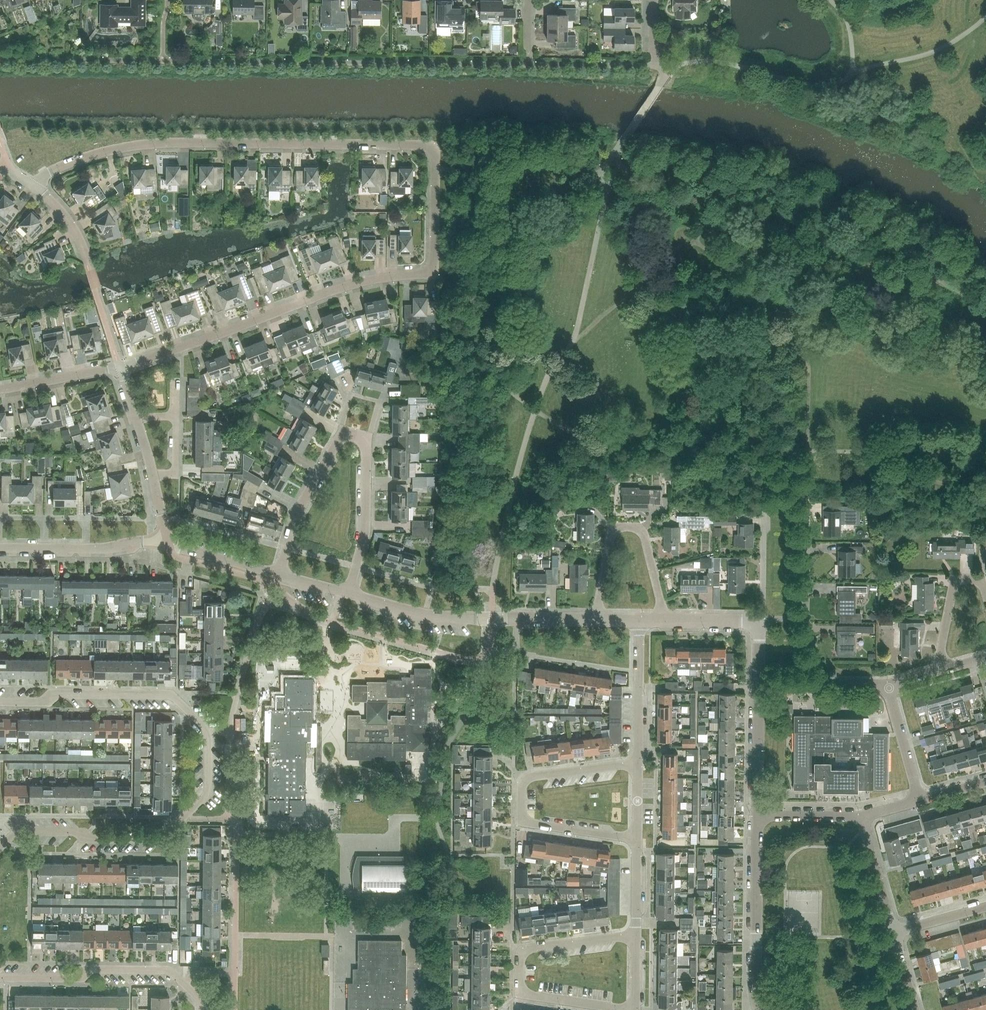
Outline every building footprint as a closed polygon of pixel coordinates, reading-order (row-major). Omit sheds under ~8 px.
[(145,0),(131,0),(131,7),(117,7),(117,5),(101,5),(100,26),(117,26),(117,21),(131,22),(131,25),(144,25),(145,0)] [(204,13),(215,13),(215,8),(215,4),(212,4),(212,0),(201,0),(201,1),(194,1),(194,0),(183,0),(182,13),(193,13),(193,15),(193,16),(193,17),(194,18),(195,19),(196,20),(197,20),(198,21),(199,21),(200,20),(201,20),(202,20),(202,19),(203,19),(203,18),(204,18),(204,17),(204,16),(204,13)] [(233,13),(253,13),(253,19),(263,19),(264,5),(253,5),(253,0),(233,0),(233,13)] [(307,30),(308,16),(301,16),(301,0),(285,0),(285,5),(278,5),(278,17),(285,17),(285,23),(296,23),(296,30),(307,30)] [(345,11),(338,11),(338,0),(323,0),(323,6),(321,6),(321,22),(335,22),(335,27),(345,27),(345,11)] [(351,24),(361,24),(361,18),(380,18),(380,1),(367,1),(367,0),(358,0),(358,10),(351,10),(351,24)] [(419,1),(403,0),(403,23),(419,23),(419,33),(426,33),(427,15),(419,15),(419,1)] [(674,9),(678,9),(678,18),(688,18),(688,8),(696,8),(696,0),(674,0),(674,9)] [(464,27),(464,21),(464,7),(452,7),(452,1),(436,1),(435,22),(451,22),(451,27),(464,27)] [(475,18),(480,18),(500,19),(499,23),(514,23),(514,10),(502,9),(502,1),(476,1),(475,18)] [(33,8),(26,10),(29,21),(36,20),(33,8)] [(547,28),(566,28),(566,20),(576,20),(576,8),(562,8),(562,15),(547,15),(547,28)] [(603,28),(624,28),(624,21),(633,21),(633,8),(614,8),(614,16),(603,16),(603,28)] [(219,34),(219,20),(214,19),(213,20),(212,22),(212,23),(210,26),(209,26),(207,28),(206,29),(208,33),(208,34),(219,34)] [(566,35),(566,28),(547,28),(547,40),(556,41),(556,47),(575,48),(575,35),(566,35)] [(624,35),(624,28),(603,28),(603,41),(614,41),(614,48),(633,49),(633,35),(624,35)] [(179,164),(167,164),(167,183),(178,183),(178,184),(188,184),(188,170),(179,170),(179,164)] [(222,191),(223,178),(223,167),(212,167),(212,164),(200,164),(200,183),(207,183),(207,190),(222,191)] [(247,165),(235,164),(235,183),(241,183),(241,191),(256,191),(256,171),(247,171),(247,165)] [(269,178),(269,191),(290,191),(290,171),(281,171),(281,165),(269,165),(269,170),(267,171),(266,173),(266,175),(267,177),(269,178)] [(305,191),(305,185),(305,184),(317,184),(317,165),(305,165),(305,171),(296,171),(296,191),(305,191)] [(375,166),(363,166),(363,171),(361,172),(360,174),(360,176),(361,178),(362,179),(362,185),(369,185),(369,192),(382,192),(382,180),(385,180),(385,168),(375,168),(375,166)] [(399,172),(390,172),(390,186),(393,186),(393,194),(404,194),(405,185),(411,185),(411,166),(399,166),(399,172)] [(144,167),(132,168),(132,173),(131,175),(130,176),(130,178),(131,180),(133,181),(133,187),(140,186),(140,193),(153,192),(152,180),(155,180),(154,168),(144,169),(144,167)] [(95,186),(92,189),(88,183),(72,194),(79,204),(84,200),(89,208),(105,197),(99,187),(95,186)] [(269,202),(280,202),(280,192),(269,192),(269,202)] [(7,227),(19,211),(11,205),(15,201),(5,193),(0,201),(0,222),(7,227)] [(113,236),(110,226),(114,223),(111,218),(117,214),(109,202),(92,213),(97,220),(92,224),(102,239),(113,236)] [(32,211),(19,225),(28,233),(27,234),(34,240),(44,230),(37,224),(41,219),(32,211)] [(363,240),(362,259),(374,259),(374,253),(383,253),(384,239),(375,239),(375,235),(363,235),(363,240)] [(399,235),(390,235),(390,248),(398,249),(398,255),(410,255),(411,236),(399,236),(399,235)] [(322,252),(329,270),(339,266),(338,264),(346,261),(337,236),(328,239),(331,248),(322,252)] [(45,246),(34,251),(39,263),(46,260),(48,266),(53,264),(55,264),(57,265),(59,264),(60,262),(61,260),(65,258),(61,247),(58,248),(54,238),(43,243),(45,246)] [(329,270),(322,252),(312,256),(308,247),(299,251),(309,275),(317,272),(318,274),(329,270)] [(274,271),(281,289),(291,285),(290,283),(299,279),(289,254),(280,258),(284,267),(274,271)] [(281,289),(274,271),(264,275),(261,266),(252,269),(261,294),(270,291),(271,293),(281,289)] [(228,289),(235,307),(245,303),(245,301),(253,297),(243,273),(230,278),(233,287),(228,289)] [(235,307),(228,289),(218,293),(215,284),(206,287),(216,312),(224,309),(225,311),(235,307)] [(182,305),(189,324),(199,320),(198,318),(207,315),(198,290),(184,294),(188,304),(182,305)] [(404,305),(404,321),(414,321),(414,319),(425,319),(425,321),(434,322),(434,316),(434,302),(425,302),(426,296),(414,295),(413,305),(404,305)] [(380,325),(396,322),(393,309),(388,310),(386,298),(375,301),(380,325)] [(189,324),(182,305),(173,309),(169,300),(160,303),(169,328),(177,325),(178,327),(189,324)] [(363,328),(380,325),(375,301),(364,303),(366,314),(361,315),(363,328)] [(137,321),(143,340),(154,336),(153,334),(161,331),(153,306),(143,309),(147,318),(137,321)] [(342,309),(331,313),(337,330),(340,337),(350,333),(356,331),(351,318),(346,320),(342,309)] [(325,328),(320,330),(324,342),(335,338),(340,337),(337,330),(331,313),(321,317),(325,328)] [(143,340),(137,321),(127,325),(124,316),(115,319),(123,344),(132,341),(133,343),(143,340)] [(292,328),(299,345),(301,351),(317,345),(312,333),(307,335),(303,324),(292,328)] [(83,353),(95,351),(93,341),(101,340),(98,326),(90,327),(91,333),(80,335),(80,334),(71,336),(73,349),(82,348),(83,353)] [(294,347),(299,345),(292,328),(282,332),(286,343),(281,345),(286,358),(297,353),(294,347)] [(64,330),(43,334),(44,342),(48,360),(60,358),(59,352),(67,350),(65,337),(64,330)] [(263,367),(273,363),(278,361),(274,348),(268,350),(264,340),(254,344),(260,360),(262,365),(263,367)] [(9,349),(13,367),(24,365),(23,359),(32,357),(29,344),(20,345),(21,347),(9,349)] [(262,365),(260,360),(254,344),(243,348),(248,358),(243,361),(247,373),(253,371),(252,369),(262,365)] [(215,358),(224,381),(239,376),(235,363),(230,365),(226,354),(215,358)] [(208,387),(224,381),(215,358),(205,361),(209,372),(203,374),(208,387)] [(332,362),(338,375),(345,372),(338,359),(332,362)] [(331,378),(338,375),(332,362),(325,365),(331,378)] [(368,386),(373,369),(374,363),(367,362),(366,367),(358,365),(354,382),(368,386)] [(373,369),(368,386),(382,390),(384,381),(391,383),(394,371),(396,364),(389,362),(387,369),(386,373),(374,369),(373,369)] [(315,394),(331,402),(338,390),(322,381),(319,388),(312,384),(309,390),(315,394)] [(310,391),(303,403),(306,404),(305,405),(308,406),(323,415),(331,402),(315,394),(310,391)] [(90,410),(108,404),(105,394),(99,395),(98,392),(80,398),(82,406),(88,404),(90,410)] [(289,403),(302,411),(306,404),(293,397),(289,403)] [(391,404),(391,419),(409,419),(417,419),(417,404),(430,404),(430,397),(408,397),(408,405),(391,404)] [(41,422),(42,429),(62,426),(59,406),(50,408),(49,402),(38,404),(41,422)] [(67,402),(61,404),(65,418),(71,416),(67,402)] [(298,417),(302,411),(289,403),(285,410),(298,417)] [(31,424),(41,422),(38,404),(27,406),(28,412),(19,414),(22,427),(31,426),(31,424)] [(95,429),(108,425),(106,417),(111,415),(108,404),(90,410),(85,411),(88,422),(92,421),(95,429)] [(14,430),(13,416),(4,416),(4,410),(0,411),(0,437),(15,436),(14,430)] [(294,431),(309,440),(316,427),(301,418),(294,431)] [(409,433),(409,419),(391,419),(391,434),(398,434),(398,441),(423,441),(420,441),(420,433),(409,433)] [(213,421),(195,421),(195,435),(213,436),(221,436),(229,436),(229,430),(213,429),(213,421)] [(102,448),(120,442),(117,432),(111,433),(108,425),(95,429),(90,431),(96,450),(102,448)] [(309,440),(294,431),(287,427),(280,440),(266,432),(262,438),(267,441),(280,448),(284,442),(302,453),(309,440)] [(213,450),(213,436),(195,435),(195,450),(213,450)] [(277,455),(280,448),(267,441),(264,448),(277,455)] [(409,463),(409,451),(419,452),(420,444),(428,444),(428,441),(423,441),(398,441),(398,448),(391,448),(391,462),(409,463)] [(107,467),(121,464),(118,455),(123,453),(120,442),(102,448),(105,458),(104,459),(107,467)] [(212,465),(213,450),(195,450),(195,465),(202,465),(202,471),(224,471),(224,465),(212,465)] [(272,469),(287,478),(294,465),(279,456),(272,469)] [(409,477),(409,463),(391,462),(391,477),(409,477)] [(112,487),(130,483),(128,472),(122,474),(121,464),(107,467),(108,476),(110,476),(112,487)] [(272,469),(265,465),(262,471),(268,475),(264,481),(280,490),(287,478),(272,469)] [(262,479),(243,469),(242,468),(242,477),(247,480),(258,486),(262,479)] [(21,505),(22,485),(11,485),(11,476),(2,475),(1,502),(10,502),(10,505),(21,505)] [(22,485),(21,505),(32,505),(32,502),(41,503),(42,476),(32,476),(32,486),(22,485)] [(65,482),(65,480),(48,480),(48,493),(53,494),(53,505),(64,505),(64,482),(65,482)] [(81,494),(81,481),(72,480),(70,482),(65,482),(64,482),(64,505),(75,505),(75,494),(81,494)] [(254,493),(258,486),(247,480),(243,486),(249,490),(254,493)] [(130,483),(112,487),(114,498),(117,497),(117,501),(127,499),(126,495),(132,494),(130,483)] [(245,505),(249,490),(243,486),(239,499),(238,503),(240,504),(245,505)] [(639,487),(622,487),(621,494),(623,494),(623,509),(649,509),(649,505),(662,505),(662,489),(655,489),(640,489),(639,487)] [(256,494),(254,493),(249,490),(245,505),(252,508),(256,494)] [(409,491),(397,491),(390,491),(390,506),(408,506),(409,491)] [(206,516),(211,499),(197,495),(192,513),(206,516)] [(240,504),(238,503),(239,499),(227,495),(225,503),(220,520),(234,524),(240,504)] [(220,520),(225,503),(211,499),(206,516),(220,520)] [(408,521),(408,506),(390,506),(390,521),(408,521)] [(859,523),(859,507),(825,506),(824,534),(839,534),(840,522),(859,523)] [(259,531),(266,509),(258,507),(258,509),(259,510),(258,512),(250,510),(246,527),(259,531)] [(278,518),(265,514),(266,509),(259,531),(274,535),(278,518)] [(592,540),(592,514),(577,514),(577,540),(592,540)] [(714,517),(688,517),(687,521),(679,521),(679,527),(687,527),(704,527),(705,518),(714,519),(714,517)] [(752,546),(753,523),(739,523),(739,534),(734,534),(734,546),(752,546)] [(678,555),(679,527),(665,527),(664,549),(671,549),(671,552),(672,553),(674,555),(678,555)] [(425,537),(426,528),(412,528),(411,537),(425,537)] [(426,528),(425,537),(429,537),(429,540),(436,540),(436,528),(430,528),(426,528)] [(974,553),(974,539),(959,539),(959,541),(934,541),(934,557),(960,558),(960,553),(974,553)] [(553,540),(552,545),(564,548),(565,542),(553,540)] [(397,568),(402,551),(403,548),(380,542),(376,555),(385,557),(383,565),(397,568)] [(840,559),(839,574),(855,574),(855,552),(863,552),(863,546),(850,546),(850,552),(838,552),(838,559),(840,559)] [(402,551),(397,568),(411,572),(413,564),(419,566),(421,557),(402,551)] [(570,563),(570,590),(585,590),(585,577),(587,577),(587,569),(585,569),(585,563),(570,563)] [(745,591),(745,565),(729,565),(729,591),(745,591)] [(551,584),(551,569),(545,569),(545,574),(519,574),(519,575),(517,576),(517,582),(519,583),(519,589),(545,590),(545,584),(551,584)] [(713,573),(714,573),(707,572),(707,576),(681,575),(681,590),(707,591),(707,585),(713,585),(713,573)] [(10,576),(0,576),(0,588),(1,588),(1,599),(9,599),(10,576)] [(31,607),(32,576),(10,576),(9,599),(10,599),(10,588),(23,588),(23,607),(31,607)] [(54,576),(32,576),(31,607),(32,607),(32,588),(45,588),(45,599),(44,599),(44,607),(57,607),(58,592),(58,580),(54,580),(54,576)] [(934,609),(934,583),(929,583),(929,576),(916,576),(916,583),(918,583),(918,600),(916,600),(916,612),(926,612),(926,609),(934,609)] [(62,592),(62,593),(75,593),(75,604),(84,604),(84,581),(58,580),(58,592),(62,592)] [(106,604),(106,581),(84,581),(84,604),(84,593),(97,593),(97,604),(106,604)] [(128,581),(106,581),(106,604),(106,593),(115,593),(115,604),(119,604),(119,612),(128,612),(128,604),(128,581)] [(150,604),(150,581),(128,581),(128,604),(128,593),(137,593),(137,604),(150,604)] [(150,581),(150,604),(151,593),(163,593),(163,604),(177,605),(177,587),(172,587),(172,581),(150,581)] [(837,604),(837,614),(839,614),(841,614),(841,622),(860,622),(860,614),(854,614),(855,592),(862,592),(867,592),(867,586),(862,586),(850,586),(837,586),(837,587),(839,587),(839,604),(837,604)] [(205,615),(223,615),(223,603),(205,602),(205,609),(192,609),(192,601),(186,601),(186,615),(205,615)] [(223,628),(223,615),(205,615),(205,628),(223,628)] [(903,629),(903,655),(918,655),(918,629),(913,629),(913,623),(900,623),(900,629),(903,629)] [(874,632),(874,626),(839,626),(839,644),(837,644),(837,654),(839,654),(854,655),(854,632),(874,632)] [(223,641),(223,628),(205,628),(205,640),(223,641)] [(223,653),(223,641),(205,640),(204,653),(223,653)] [(165,661),(158,661),(158,678),(171,678),(176,678),(177,646),(170,646),(170,655),(165,655),(165,661)] [(678,668),(679,647),(666,647),(666,661),(672,661),(672,668),(678,668)] [(690,661),(690,647),(679,647),(678,668),(684,668),(691,668),(691,661),(690,661)] [(702,647),(690,647),(690,661),(691,661),(691,668),(696,669),(702,669),(702,647)] [(714,669),(714,648),(702,647),(702,669),(714,669)] [(734,673),(734,652),(726,652),(726,648),(714,648),(714,669),(725,669),(725,673),(734,673)] [(223,666),(223,653),(204,653),(204,666),(223,666)] [(9,659),(0,659),(0,677),(9,677),(9,659)] [(22,677),(22,659),(9,659),(9,677),(22,677)] [(34,682),(34,677),(34,660),(22,659),(22,677),(29,677),(29,682),(34,682)] [(34,660),(34,677),(42,677),(42,682),(47,682),(47,677),(47,660),(34,660)] [(70,677),(70,660),(57,660),(57,677),(70,677)] [(82,677),(82,660),(70,660),(70,677),(82,677)] [(95,678),(95,660),(82,660),(82,677),(95,678)] [(107,678),(108,660),(95,660),(95,678),(107,678)] [(120,678),(120,660),(108,660),(107,678),(120,678)] [(132,678),(133,660),(120,660),(120,678),(132,678)] [(145,678),(145,661),(133,660),(132,678),(145,678)] [(158,678),(158,661),(145,661),(145,678),(158,678)] [(204,666),(192,666),(192,670),(204,670),(204,679),(223,679),(223,666),(204,666)] [(533,673),(527,672),(525,689),(531,689),(533,682),(539,683),(538,691),(544,692),(545,684),(548,669),(534,667),(533,673)] [(360,715),(348,714),(347,714),(347,728),(347,742),(347,759),(405,759),(405,750),(411,750),(411,751),(431,751),(431,732),(426,732),(426,724),(427,724),(427,706),(431,706),(431,688),(431,668),(414,668),(414,674),(410,674),(410,677),(401,677),(401,680),(387,680),(387,682),(377,681),(366,681),(366,684),(352,684),(352,701),(366,701),(366,718),(360,718),(360,715)] [(560,671),(548,669),(545,684),(544,692),(544,693),(551,694),(552,685),(558,686),(560,671)] [(571,688),(573,673),(560,671),(558,686),(571,688)] [(583,693),(584,690),(586,675),(573,673),(571,688),(569,696),(575,697),(576,692),(583,693)] [(596,692),(598,677),(586,675),(584,690),(596,692)] [(611,678),(598,677),(596,692),(597,692),(595,698),(602,699),(603,693),(609,694),(609,692),(610,686),(611,678)] [(306,757),(306,740),(312,740),(313,679),(285,678),(284,695),(276,695),(275,709),(269,709),(268,734),(268,756),(266,756),(266,762),(268,762),(268,793),(266,793),(266,794),(266,799),(268,799),(268,815),(284,815),(284,814),(289,814),(289,815),(305,815),(306,799),(305,799),(305,767),(305,757),(306,757)] [(678,690),(678,685),(678,681),(665,681),(665,690),(678,690)] [(714,682),(714,690),(734,690),(734,682),(714,682)] [(969,697),(975,696),(972,683),(960,686),(964,699),(967,709),(972,708),(969,697)] [(967,709),(964,699),(960,686),(948,689),(952,702),(953,702),(954,708),(959,706),(962,717),(968,715),(966,709),(967,709)] [(953,702),(952,702),(948,689),(937,692),(944,717),(950,716),(948,709),(954,708),(953,702)] [(945,722),(944,717),(937,692),(925,696),(929,709),(930,714),(937,712),(940,723),(945,722)] [(672,705),(672,693),(659,693),(659,705),(672,705)] [(714,694),(714,696),(716,699),(717,699),(717,706),(736,706),(736,694),(714,693),(714,694)] [(914,699),(917,712),(918,712),(918,711),(919,714),(924,713),(924,710),(929,709),(925,696),(914,699)] [(679,705),(672,705),(659,705),(659,717),(676,717),(677,711),(679,711),(679,705)] [(717,706),(712,706),(712,711),(715,711),(715,717),(736,718),(736,706),(717,706)] [(982,719),(980,712),(974,714),(976,721),(982,719)] [(56,737),(56,719),(48,719),(48,714),(43,714),(43,719),(43,737),(56,737)] [(69,737),(69,720),(61,719),(61,715),(56,715),(56,719),(56,737),(69,737)] [(794,789),(817,789),(818,776),(826,776),(826,789),(889,790),(889,733),(864,733),(864,718),(833,718),(833,716),(817,715),(795,715),(794,789)] [(676,723),(676,717),(659,717),(659,729),(679,729),(680,724),(676,723)] [(735,730),(736,718),(715,717),(715,718),(712,718),(712,722),(720,723),(720,730),(735,730)] [(18,737),(18,719),(6,719),(6,737),(18,737)] [(31,737),(31,719),(18,719),(18,737),(31,737)] [(43,737),(43,719),(31,719),(31,737),(43,737)] [(81,737),(81,720),(69,720),(69,737),(81,737)] [(94,737),(94,720),(81,720),(81,737),(94,737)] [(106,738),(107,720),(94,720),(94,737),(106,738)] [(119,738),(119,720),(107,720),(106,738),(119,738)] [(132,738),(132,720),(119,720),(119,738),(132,738)] [(154,733),(172,733),(172,721),(154,720),(154,733)] [(978,731),(985,729),(982,723),(976,724),(978,731)] [(928,726),(922,728),(924,735),(930,733),(930,734),(934,733),(932,726),(928,727),(928,726)] [(609,730),(609,729),(601,730),(601,728),(594,729),(596,737),(598,752),(611,751),(610,743),(609,736),(609,735),(609,730)] [(679,734),(679,729),(659,729),(658,741),(674,741),(676,738),(676,734),(679,734)] [(720,741),(735,741),(735,730),(720,730),(720,741)] [(172,746),(172,733),(154,733),(154,746),(172,746)] [(977,747),(971,749),(967,733),(961,735),(962,736),(961,736),(964,746),(965,751),(969,764),(981,761),(977,747)] [(931,736),(925,738),(926,745),(932,743),(937,742),(936,741),(938,741),(936,735),(931,737),(931,736)] [(959,747),(952,749),(954,754),(958,768),(969,764),(965,751),(964,746),(961,736),(956,738),(959,747)] [(585,754),(598,752),(596,737),(583,739),(585,754)] [(547,759),(559,757),(557,742),(551,743),(551,738),(544,739),(547,759)] [(682,738),(682,746),(682,747),(696,748),(696,739),(682,738)] [(534,761),(547,759),(544,739),(537,740),(538,745),(532,745),(531,741),(525,741),(527,756),(533,755),(534,761)] [(572,756),(585,754),(583,739),(570,740),(572,756)] [(981,761),(985,760),(985,745),(983,746),(981,739),(976,740),(977,747),(981,761)] [(559,757),(572,756),(570,740),(557,742),(559,757)] [(943,740),(938,741),(939,745),(946,771),(958,768),(954,754),(952,749),(946,751),(943,740)] [(735,753),(735,741),(720,741),(719,753),(735,753)] [(935,774),(946,771),(939,745),(935,746),(936,753),(935,754),(937,759),(931,760),(935,774)] [(171,759),(172,746),(154,746),(154,758),(171,759)] [(473,755),(468,755),(468,762),(473,762),(473,768),(491,768),(491,755),(489,755),(489,747),(473,747),(473,755)] [(698,750),(687,750),(687,756),(693,756),(694,759),(693,766),(698,766),(698,759),(698,750)] [(678,754),(664,753),(664,766),(677,766),(685,766),(685,760),(678,760),(678,754)] [(735,766),(735,753),(719,753),(719,765),(735,766)] [(171,771),(171,759),(154,758),(154,771),(171,771)] [(735,778),(735,766),(719,765),(719,778),(735,778)] [(664,766),(664,778),(677,778),(677,772),(685,772),(685,766),(677,766),(664,766)] [(491,781),(491,768),(473,768),(473,781),(491,781)] [(171,784),(171,771),(154,771),(154,784),(171,784)] [(664,778),(664,790),(677,790),(683,790),(683,778),(677,778),(664,778)] [(735,790),(735,778),(719,778),(719,790),(735,790)] [(68,786),(67,786),(68,781),(65,781),(63,782),(63,786),(55,786),(55,803),(68,804),(68,786)] [(491,793),(491,781),(473,781),(473,793),(491,793)] [(55,786),(55,782),(50,782),(50,786),(43,786),(43,803),(55,803),(55,786)] [(171,797),(171,784),(154,784),(153,796),(171,797)] [(17,803),(18,785),(4,785),(4,803),(17,803)] [(30,803),(30,785),(18,785),(17,803),(30,803)] [(43,803),(43,786),(30,785),(30,803),(43,803)] [(80,804),(80,786),(68,786),(68,804),(75,804),(75,808),(80,808),(80,804)] [(93,809),(93,804),(93,786),(80,786),(80,804),(88,804),(88,809),(93,809)] [(106,804),(106,786),(93,786),(93,804),(106,804)] [(118,804),(118,786),(106,786),(106,804),(118,804)] [(131,804),(131,787),(118,786),(118,804),(131,804)] [(683,790),(677,790),(664,790),(664,802),(681,802),(683,802),(683,790)] [(734,802),(735,790),(719,790),(719,801),(734,802)] [(491,793),(473,793),(468,793),(468,798),(473,798),(473,806),(491,806),(491,793)] [(171,810),(171,797),(153,796),(153,810),(171,810)] [(734,813),(734,802),(719,801),(719,814),(734,813)] [(681,809),(681,802),(664,802),(664,813),(684,814),(687,814),(687,809),(681,809)] [(979,822),(985,820),(982,805),(970,808),(974,823),(976,830),(981,829),(979,822)] [(491,806),(473,806),(466,806),(466,811),(473,811),(473,818),(491,819),(491,806)] [(967,825),(974,823),(970,808),(959,811),(963,826),(965,833),(969,832),(967,825)] [(959,811),(947,814),(951,829),(953,836),(957,835),(965,833),(963,826),(959,811)] [(664,813),(663,826),(684,826),(684,814),(664,813)] [(719,814),(718,826),(734,826),(734,813),(719,814)] [(951,829),(947,814),(935,818),(939,833),(951,829)] [(491,819),(473,818),(465,818),(465,823),(473,823),(473,831),(491,831),(491,819)] [(932,835),(939,833),(935,818),(924,821),(930,843),(937,841),(936,841),(935,837),(933,836),(932,835)] [(917,832),(923,830),(920,819),(914,820),(917,832)] [(911,833),(917,832),(914,820),(908,822),(911,833)] [(905,835),(911,833),(908,822),(902,824),(905,835)] [(900,837),(905,835),(902,824),(896,825),(900,837)] [(899,837),(900,837),(896,825),(890,827),(893,838),(899,836),(899,837)] [(686,832),(686,826),(684,826),(663,826),(663,838),(677,838),(677,832),(686,832)] [(734,838),(734,826),(718,826),(718,838),(734,838)] [(221,835),(221,827),(202,827),(202,835),(203,835),(203,848),(221,848),(221,835)] [(888,840),(893,838),(890,827),(885,828),(888,840)] [(491,831),(473,831),(466,831),(466,836),(473,836),(473,843),(472,843),(472,844),(490,844),(491,831)] [(190,835),(187,835),(181,835),(181,847),(187,848),(190,848),(190,835)] [(901,844),(899,837),(899,836),(893,838),(888,840),(884,841),(887,853),(909,847),(910,846),(908,842),(901,844)] [(543,856),(545,841),(532,839),(531,845),(525,844),(523,857),(538,859),(537,863),(542,864),(543,856)] [(556,858),(558,843),(545,841),(543,856),(542,864),(546,865),(546,864),(547,864),(548,864),(549,862),(549,861),(550,857),(556,858)] [(568,867),(571,845),(558,843),(556,858),(562,859),(561,866),(568,867)] [(571,845),(568,867),(573,868),(574,861),(582,862),(584,847),(571,845)] [(594,870),(597,848),(584,847),(582,862),(589,863),(588,869),(594,870)] [(901,866),(913,863),(909,847),(887,853),(891,864),(900,862),(901,866)] [(221,860),(221,848),(203,848),(203,860),(226,861),(226,860),(221,860)] [(608,865),(609,858),(610,850),(597,848),(594,870),(607,872),(607,866),(608,865)] [(976,848),(966,851),(968,857),(977,854),(976,848)] [(966,851),(955,854),(957,860),(968,857),(966,851)] [(675,862),(675,854),(675,853),(657,853),(657,866),(681,866),(681,862),(675,862)] [(718,854),(714,854),(714,859),(718,859),(718,866),(734,866),(734,854),(718,854)] [(951,855),(941,858),(943,864),(953,861),(951,855)] [(402,865),(402,857),(358,857),(357,859),(356,860),(355,863),(355,865),(354,867),(354,869),(353,872),(353,874),(353,877),(353,880),(353,882),(354,884),(354,886),(354,888),(355,890),(355,892),(356,894),(357,896),(357,898),(398,898),(398,890),(406,890),(406,865),(402,865)] [(941,858),(931,861),(933,867),(943,864),(941,858)] [(226,866),(226,861),(203,860),(203,873),(221,873),(221,866),(226,866)] [(926,862),(916,865),(918,871),(928,868),(926,862)] [(51,881),(51,863),(38,863),(38,864),(32,863),(32,877),(38,877),(38,881),(51,881)] [(64,881),(64,864),(51,863),(51,881),(64,881)] [(76,881),(77,864),(64,864),(64,881),(76,881)] [(89,881),(89,864),(77,864),(76,881),(89,881)] [(102,881),(102,864),(89,864),(89,881),(102,881)] [(114,881),(114,864),(102,864),(102,881),(114,881)] [(127,882),(127,864),(114,864),(114,881),(127,882)] [(140,864),(127,864),(127,882),(139,882),(140,864)] [(152,882),(152,864),(140,864),(139,882),(152,882)] [(165,882),(165,865),(152,864),(152,882),(165,882)] [(178,882),(178,865),(165,865),(165,882),(178,882)] [(916,865),(906,867),(908,873),(918,871),(916,865)] [(681,867),(681,866),(657,866),(657,879),(675,879),(675,867),(681,867)] [(734,871),(734,866),(718,866),(718,878),(734,878),(735,877),(735,872),(734,871)] [(540,880),(533,880),(532,880),(532,877),(527,877),(527,868),(518,868),(518,884),(540,885),(540,880)] [(985,884),(985,877),(984,870),(972,873),(976,887),(985,884)] [(226,873),(221,873),(203,873),(203,885),(221,885),(221,879),(226,879),(226,873)] [(963,890),(976,887),(972,873),(960,876),(963,890)] [(951,894),(963,890),(960,876),(947,880),(951,894)] [(734,878),(718,878),(715,878),(715,890),(718,890),(733,890),(735,889),(735,885),(733,883),(734,878)] [(675,887),(675,879),(657,879),(657,891),(681,892),(681,887),(675,887)] [(939,897),(951,894),(947,880),(935,883),(939,897)] [(926,901),(939,897),(935,883),(922,887),(926,901)] [(221,885),(203,885),(197,885),(197,890),(203,890),(203,898),(220,898),(221,885)] [(914,904),(926,901),(922,887),(910,890),(914,904)] [(733,903),(733,890),(718,890),(718,903),(733,903)] [(681,892),(657,891),(657,904),(675,904),(675,892),(681,892)] [(220,911),(220,898),(203,898),(203,911),(220,911)] [(718,903),(715,902),(714,907),(718,907),(718,915),(733,915),(733,903),(718,903)] [(675,917),(675,904),(657,904),(657,917),(675,917)] [(593,906),(596,924),(609,923),(606,905),(593,906)] [(583,926),(596,924),(593,906),(581,908),(583,926)] [(571,928),(583,926),(581,908),(568,910),(571,928)] [(186,913),(186,910),(180,910),(180,923),(186,923),(186,919),(191,919),(191,913),(186,913)] [(558,929),(571,928),(568,910),(556,911),(558,929)] [(220,923),(220,911),(203,911),(203,923),(220,923)] [(546,931),(558,929),(556,911),(543,913),(546,931)] [(533,933),(546,931),(543,913),(531,915),(533,933)] [(520,934),(533,933),(531,915),(518,916),(520,934)] [(733,926),(733,915),(718,915),(718,926),(733,926)] [(488,927),(488,916),(461,916),(461,924),(468,924),(468,932),(471,932),(471,940),(489,940),(489,927),(488,927)] [(220,936),(220,923),(203,923),(203,936),(220,936)] [(57,947),(58,930),(58,924),(45,924),(45,930),(45,947),(57,947)] [(133,931),(133,948),(146,948),(146,931),(146,926),(140,926),(140,931),(133,931)] [(733,939),(733,926),(718,926),(718,939),(733,939)] [(985,943),(985,928),(975,931),(979,945),(985,943)] [(660,942),(678,942),(678,929),(660,929),(660,942)] [(45,947),(45,930),(32,930),(32,947),(45,947)] [(70,948),(70,930),(58,930),(57,947),(70,948)] [(83,948),(83,930),(70,930),(70,948),(83,948)] [(95,948),(95,931),(83,930),(83,948),(95,948)] [(108,948),(108,931),(95,931),(95,948),(108,948)] [(120,948),(120,931),(108,931),(108,948),(120,948)] [(133,948),(133,931),(120,931),(120,948),(133,948)] [(158,948),(158,931),(146,931),(146,948),(158,948)] [(171,949),(171,948),(171,939),(171,931),(158,931),(158,948),(171,949)] [(966,948),(979,945),(975,931),(962,934),(966,948)] [(956,945),(962,943),(958,932),(953,933),(956,945)] [(951,947),(956,945),(953,933),(947,935),(951,947)] [(707,934),(700,934),(699,943),(700,943),(711,943),(711,937),(707,937),(707,934)] [(945,948),(951,947),(947,935),(942,936),(945,948)] [(190,936),(186,936),(180,936),(180,949),(190,949),(190,936)] [(197,936),(197,942),(202,942),(202,949),(220,949),(220,936),(203,936),(197,936)] [(940,949),(945,948),(942,936),(937,938),(940,949)] [(934,951),(940,949),(937,938),(931,939),(934,951)] [(931,952),(934,951),(931,939),(926,941),(929,953),(931,952)] [(401,940),(357,940),(357,969),(352,969),(352,983),(347,983),(347,1009),(405,1009),(405,954),(401,954),(401,940)] [(489,953),(489,940),(471,940),(471,953),(489,953)] [(924,954),(929,953),(926,941),(920,942),(924,954)] [(660,942),(659,942),(658,943),(658,949),(659,950),(660,950),(660,955),(678,955),(684,955),(684,942),(678,942),(660,942)] [(965,956),(962,946),(956,948),(959,957),(965,956)] [(718,962),(733,962),(733,950),(718,950),(718,962)] [(935,965),(933,958),(938,957),(936,951),(931,952),(929,953),(924,954),(917,956),(920,969),(935,965)] [(489,965),(489,953),(471,953),(471,965),(489,965)] [(677,967),(678,955),(660,955),(660,967),(677,967)] [(965,956),(959,957),(962,968),(968,966),(965,956)] [(975,969),(985,967),(983,961),(973,963),(975,969)] [(733,962),(718,962),(713,962),(713,967),(718,967),(718,973),(709,973),(709,974),(733,974),(733,962)] [(489,978),(489,965),(471,965),(471,978),(489,978)] [(924,981),(938,977),(935,965),(920,969),(924,981)] [(677,980),(677,967),(660,967),(659,980),(677,980)] [(973,973),(975,980),(985,977),(984,970),(973,973)] [(965,982),(975,980),(973,973),(964,976),(965,982)] [(733,986),(733,974),(709,974),(709,979),(717,979),(717,986),(733,986)] [(949,980),(951,986),(961,984),(959,977),(949,980)] [(489,991),(489,978),(471,978),(464,978),(464,990),(471,991),(489,991)] [(677,993),(677,980),(659,980),(659,993),(677,993)] [(940,989),(951,986),(949,980),(939,983),(940,989)] [(733,998),(733,986),(717,986),(717,998),(733,998)] [(489,1003),(489,991),(471,991),(471,1003),(489,1003)] [(973,997),(972,991),(966,993),(966,997),(970,1009),(981,1009),(983,1009),(979,996),(973,997)] [(677,993),(659,993),(659,1006),(666,1006),(666,1009),(682,1009),(682,1001),(677,1001),(677,993)] [(8,1009),(27,1009),(28,995),(14,995),(14,1001),(8,1001),(8,1009)] [(40,995),(28,995),(27,1009),(40,1009),(40,995)] [(53,995),(40,995),(40,1009),(53,1009),(53,995)] [(65,995),(53,995),(53,1009),(65,1009),(65,995)] [(78,995),(65,995),(65,1009),(78,1009),(78,995)] [(91,995),(78,995),(78,1009),(90,1009),(91,995)] [(103,995),(91,995),(90,1009),(103,1009),(103,995)] [(116,996),(103,995),(103,1009),(116,1009),(116,996)] [(129,996),(116,996),(116,1009),(129,1009),(129,996)] [(151,1009),(169,1009),(169,996),(151,996),(151,1009)] [(966,997),(967,999),(955,1002),(957,1009),(970,1009),(966,997)] [(717,998),(711,998),(711,1003),(717,1003),(717,1009),(733,1009),(733,998),(717,998)]
